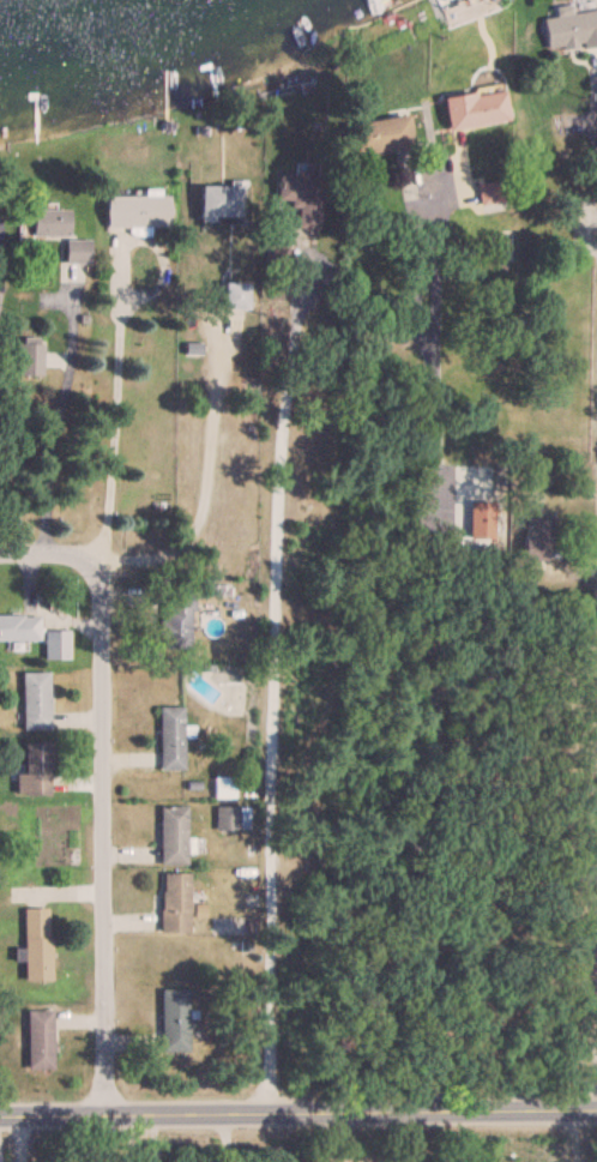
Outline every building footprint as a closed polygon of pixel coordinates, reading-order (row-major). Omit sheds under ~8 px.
[(540,15),(544,50),(596,44),(596,8),(540,15)] [(507,119),(502,88),(442,98),(447,129),(507,119)] [(412,146),(408,114),(351,122),(356,154),(412,146)] [(296,207),(296,228),(319,228),(321,177),(280,176),(279,207),(296,207)] [(480,213),(504,210),(501,180),(477,183),(480,213)] [(240,186),(199,186),(199,221),(213,221),(213,217),(240,217),(240,186)] [(169,195),(105,195),(105,227),(169,226),(169,195)] [(89,263),(89,240),(68,239),(68,205),(28,204),(28,238),(64,238),(64,263),(89,263)] [(268,248),(280,246),(279,240),(267,242),(268,248)] [(222,309),(246,309),(246,282),(222,282),(222,309)] [(42,376),(42,339),(17,339),(17,376),(42,376)] [(547,560),(548,518),(525,517),(524,559),(547,560)] [(162,648),(190,648),(192,591),(171,590),(170,609),(163,608),(162,648)] [(38,641),(38,615),(0,615),(0,641),(38,641)] [(68,660),(68,631),(44,631),(44,660),(68,660)] [(20,730),(48,730),(48,672),(20,672),(20,730)] [(159,770),(182,770),(182,707),(159,707),(159,770)] [(49,743),(23,743),(23,775),(16,775),(16,794),(49,794),(49,743)] [(185,807),(158,807),(158,865),(185,865),(185,807)] [(246,807),(214,807),(214,829),(246,829),(246,807)] [(188,874),(159,874),(159,932),(188,932),(188,874)] [(21,908),(22,981),(50,981),(49,908),(21,908)] [(159,1044),(187,1044),(187,989),(159,989),(159,1044)] [(26,1011),(26,1068),(51,1068),(51,1011),(26,1011)]
